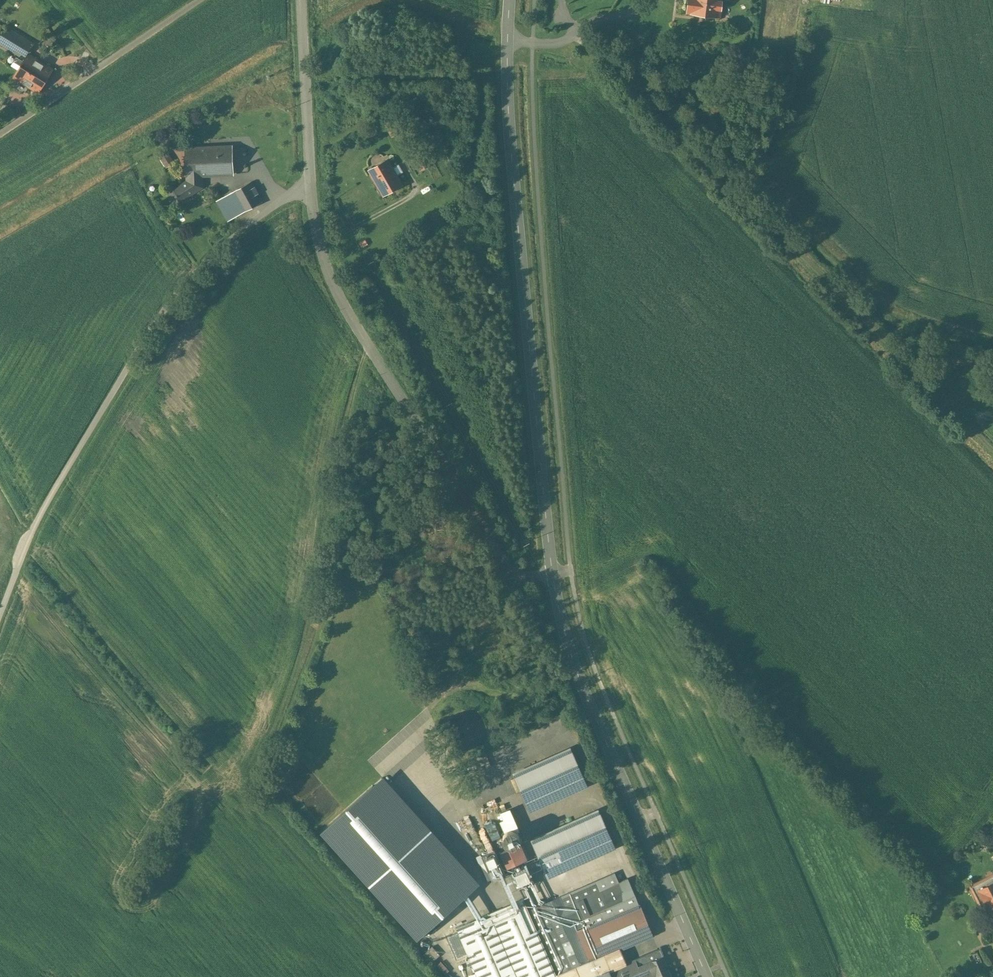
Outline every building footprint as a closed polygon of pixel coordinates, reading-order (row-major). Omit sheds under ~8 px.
[(686,12),(690,13),(719,17),(721,0),(688,0),(686,12)] [(6,27),(0,38),(0,43),(11,49),(13,45),(28,54),(27,53),(32,43),(6,27)] [(54,69),(28,54),(24,61),(22,60),(17,69),(18,70),(14,77),(39,93),(54,69)] [(0,109),(0,112),(5,119),(14,113),(8,104),(0,109)] [(716,105),(707,108),(709,113),(718,109),(716,105)] [(392,118),(384,123),(392,137),(400,132),(392,118)] [(232,146),(186,148),(187,181),(173,190),(176,194),(175,195),(176,196),(177,196),(180,201),(202,187),(197,179),(196,176),(205,175),(233,174),(232,146)] [(165,151),(161,153),(166,161),(170,158),(165,151)] [(428,166),(422,155),(418,157),(415,159),(421,169),(428,166)] [(402,185),(387,159),(369,170),(384,195),(402,185)] [(251,181),(217,200),(228,221),(262,201),(251,181)] [(569,748),(514,773),(531,810),(586,785),(569,748)] [(373,786),(469,893),(480,883),(383,776),(373,786)] [(373,786),(321,832),(417,939),(469,893),(373,786)] [(507,810),(500,813),(504,820),(500,822),(505,833),(505,832),(506,831),(507,831),(508,830),(509,830),(511,830),(512,830),(513,830),(514,830),(515,831),(516,832),(517,832),(507,810)] [(597,810),(531,840),(547,876),(614,847),(597,810)] [(512,830),(511,830),(509,830),(508,830),(507,831),(506,831),(505,832),(505,833),(504,833),(504,834),(503,835),(503,837),(503,838),(503,840),(503,841),(504,843),(505,844),(505,845),(506,845),(508,846),(510,846),(511,847),(513,846),(515,846),(516,845),(517,844),(518,842),(519,841),(519,840),(519,838),(519,837),(519,836),(518,834),(518,833),(517,832),(516,832),(515,831),(514,830),(513,830),(512,830)] [(517,845),(501,852),(508,867),(511,866),(523,860),(517,845)] [(494,850),(481,856),(492,882),(505,876),(494,850)] [(523,860),(511,866),(521,889),(534,883),(523,860)] [(614,873),(536,907),(565,971),(589,960),(590,961),(620,948),(652,934),(640,905),(639,905),(578,931),(574,921),(625,898),(618,882),(614,873)] [(992,905),(992,877),(976,886),(981,895),(978,896),(986,910),(992,907),(991,906),(992,905)] [(625,898),(574,921),(578,931),(639,905),(634,894),(627,878),(618,882),(625,898)] [(528,910),(523,899),(456,928),(478,976),(592,976),(599,974),(608,970),(609,970),(617,967),(616,967),(626,963),(620,948),(590,961),(589,960),(565,971),(536,907),(528,910)] [(426,938),(417,946),(425,955),(434,947),(426,938)] [(609,970),(608,970),(599,974),(592,976),(655,976),(649,962),(663,956),(660,948),(626,963),(616,967),(617,967),(609,970)] [(666,962),(668,961),(665,956),(664,956),(663,956),(649,962),(655,976),(673,976),(672,976),(666,962)] [(449,970),(441,961),(436,965),(444,974),(449,970)]
